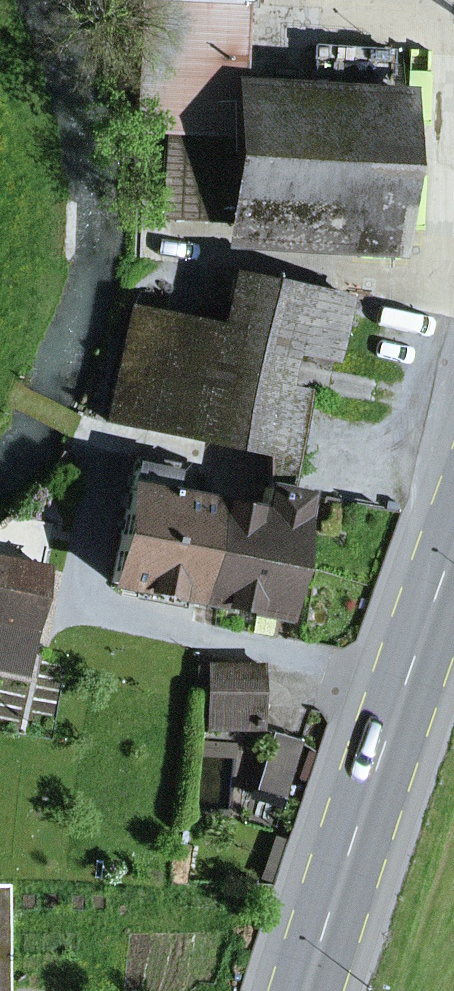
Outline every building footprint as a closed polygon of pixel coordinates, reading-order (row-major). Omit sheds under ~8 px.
[(135,130),(177,132),(235,135),(238,90),(242,4),(160,0),(142,0),(135,130)] [(321,48),(319,94),(238,90),(235,135),(231,223),(394,232),(401,98),(386,97),(388,51),(321,48)] [(177,132),(172,220),(231,223),(235,135),(177,132)] [(287,349),(333,358),(346,297),(233,274),(221,332),(131,313),(109,414),(264,447),(263,452),(290,457),(304,391),(280,386),(287,349)] [(263,452),(265,488),(282,491),(290,457),(263,452)] [(136,457),(111,583),(196,599),(215,505),(168,496),(175,464),(136,457)] [(299,513),(303,495),(282,491),(265,488),(260,514),(215,505),(196,599),(279,616),(288,572),(301,575),(313,516),(299,513)] [(44,568),(54,521),(10,513),(0,520),(0,559),(44,568)] [(32,627),(44,568),(0,559),(0,620),(32,627)] [(208,665),(207,727),(260,727),(261,666),(208,665)] [(299,741),(273,734),(257,789),(283,797),(299,741)]
